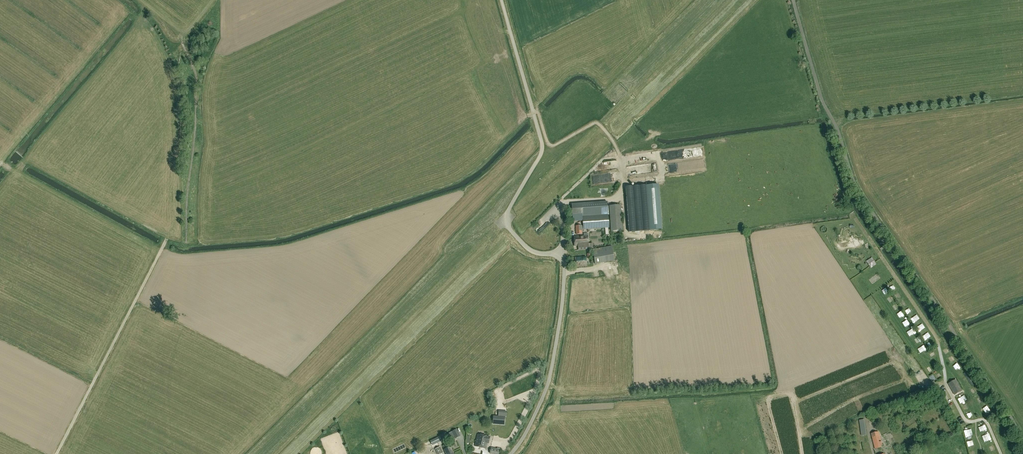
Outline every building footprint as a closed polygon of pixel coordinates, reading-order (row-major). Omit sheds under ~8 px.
[(888,193),(893,203),(904,197),(903,194),(907,192),(904,183),(895,188),(895,189),(888,193)] [(647,185),(626,186),(629,231),(650,230),(647,185)] [(584,230),(605,229),(605,234),(609,234),(608,228),(609,228),(608,202),(582,204),(572,205),(573,222),(583,221),(583,227),(582,227),(582,225),(576,226),(576,234),(582,234),(582,229),(584,229),(584,230)] [(623,231),(621,205),(609,206),(611,231),(623,231)] [(583,233),(584,236),(574,237),(575,247),(578,247),(578,250),(589,250),(589,246),(588,236),(588,233),(583,233)] [(595,264),(615,261),(612,246),(592,250),(595,264)] [(576,268),(587,267),(586,257),(575,258),(576,268)] [(622,289),(621,276),(612,277),(613,290),(622,289)] [(920,337),(915,341),(918,346),(924,342),(920,337)] [(955,395),(962,391),(955,379),(948,383),(955,395)] [(989,406),(985,409),(989,415),(993,412),(989,406)] [(456,429),(451,432),(454,437),(455,439),(460,436),(456,429)] [(871,434),(875,450),(881,448),(880,446),(883,446),(882,441),(879,442),(879,441),(881,440),(880,436),(879,432),(871,434)] [(486,449),(488,444),(489,445),(490,437),(478,435),(475,447),(486,449)] [(442,441),(439,436),(430,441),(432,446),(442,441)] [(448,448),(447,444),(441,447),(444,453),(445,452),(446,453),(454,453),(450,447),(448,448)]
